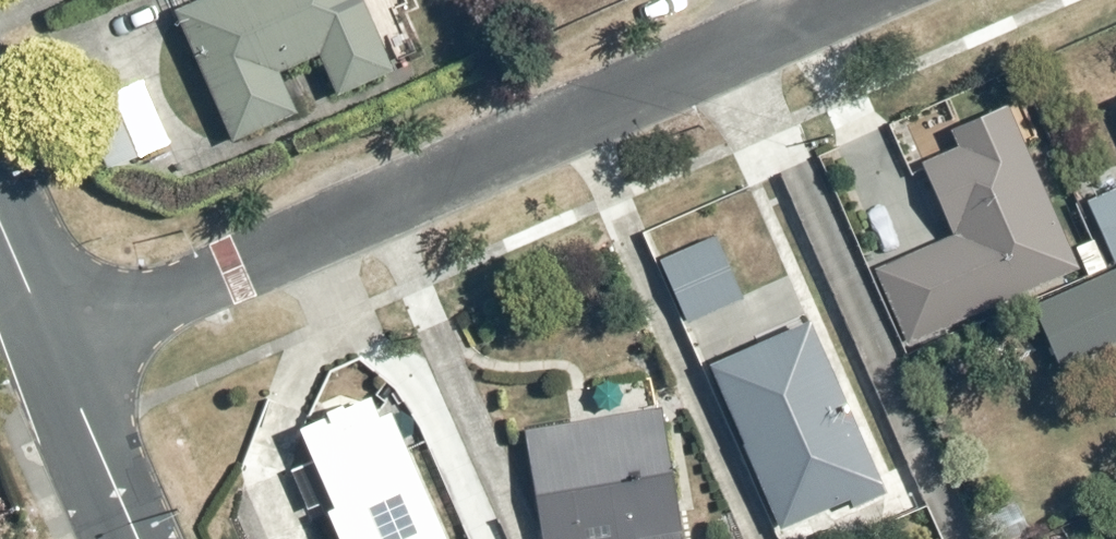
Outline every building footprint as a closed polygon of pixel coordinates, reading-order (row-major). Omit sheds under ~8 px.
[(172,13),(229,141),(295,111),(279,75),(320,57),(338,98),(390,75),(357,0),(201,0),(172,13)] [(110,175),(168,140),(137,88),(79,123),(110,175)] [(878,261),(909,337),(1084,263),(1015,101),(951,128),(958,143),(920,159),(951,230),(878,261)] [(1086,196),(1115,262),(1115,182),(1086,196)] [(713,229),(657,255),(688,320),(743,295),(713,229)] [(1033,301),(1059,364),(1115,340),(1115,267),(1033,301)] [(811,316),(711,360),(781,525),(846,497),(849,503),(886,487),(811,316)] [(340,538),(453,538),(392,402),(380,407),(370,385),(293,420),(328,498),(323,500),(340,538)] [(522,422),(540,538),(716,538),(712,521),(685,525),(664,398),(522,422)]
